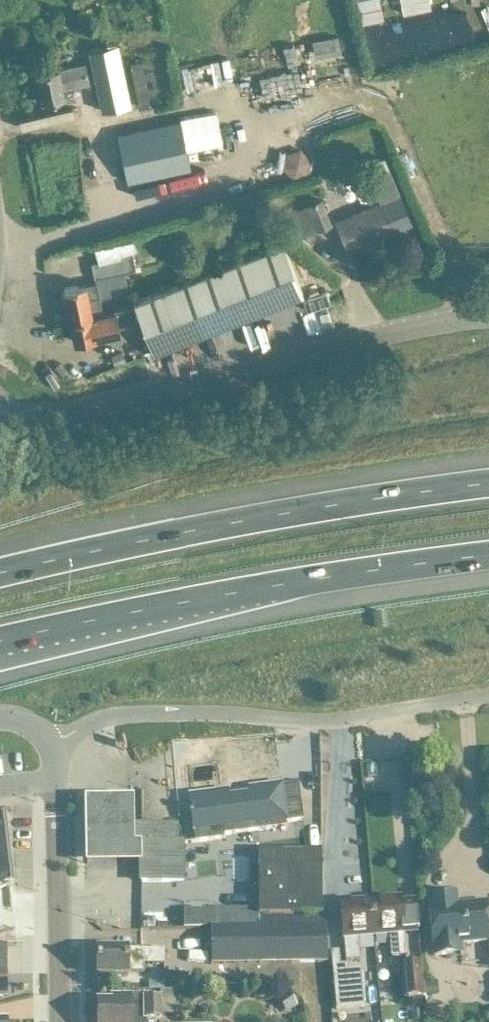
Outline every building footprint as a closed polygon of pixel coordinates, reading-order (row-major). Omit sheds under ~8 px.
[(128,103),(117,57),(89,63),(99,109),(128,103)] [(153,71),(144,73),(142,61),(130,63),(139,109),(151,107),(148,92),(157,91),(153,71)] [(76,64),(56,68),(37,72),(43,102),(65,97),(62,84),(80,80),(76,64)] [(189,169),(180,121),(120,133),(129,181),(189,169)] [(286,153),(283,168),(294,178),(308,174),(311,159),(300,149),(286,153)] [(206,164),(175,173),(179,185),(209,176),(206,164)] [(331,224),(320,200),(309,205),(320,229),(331,224)] [(394,231),(388,215),(390,214),(388,211),(386,212),(382,202),(336,221),(349,250),(374,239),(373,235),(392,228),(393,231),(394,231)] [(119,256),(92,262),(95,277),(136,269),(131,251),(137,248),(133,232),(127,234),(130,248),(118,251),(119,256)] [(304,239),(151,288),(168,341),(321,292),(304,239)] [(70,320),(104,313),(97,281),(64,288),(70,320)] [(118,325),(142,320),(138,303),(115,307),(115,311),(104,313),(70,320),(75,341),(120,331),(118,325)] [(251,794),(220,798),(220,792),(190,796),(191,807),(189,807),(190,813),(192,813),(196,842),(225,838),(224,834),(287,826),(287,822),(303,820),(301,799),(284,801),(282,784),(250,788),(251,794)] [(11,884),(3,819),(0,819),(0,888),(11,884)] [(141,881),(184,881),(183,842),(177,842),(177,825),(141,825),(141,826),(133,826),(133,843),(141,843),(141,881)] [(259,908),(260,915),(322,915),(321,851),(259,852),(259,908)] [(429,895),(430,907),(429,907),(433,946),(435,946),(435,954),(435,956),(452,954),(464,953),(463,943),(488,940),(488,913),(487,901),(460,904),(447,905),(446,893),(429,895)] [(401,898),(371,900),(374,935),(389,934),(391,957),(406,955),(404,933),(418,931),(415,896),(401,898)] [(374,935),(371,900),(341,903),(346,961),(360,959),(358,937),(374,935)] [(202,928),(211,928),(259,926),(260,918),(260,915),(259,908),(215,909),(202,909),(202,928)] [(259,926),(211,928),(211,964),(327,962),(326,917),(260,918),(259,926)] [(165,964),(165,949),(97,949),(98,976),(128,976),(128,972),(145,971),(144,964),(165,964)] [(339,952),(331,952),(333,972),(336,1005),(336,1009),(364,1007),(361,969),(348,970),(348,971),(348,965),(340,966),(339,952)] [(424,997),(423,984),(421,964),(405,966),(408,999),(424,997)] [(180,973),(168,973),(168,982),(180,982),(180,973)] [(112,1002),(98,1002),(98,1021),(145,1021),(145,1019),(161,1019),(161,1014),(174,1015),(176,1011),(176,1000),(173,997),(173,989),(164,989),(164,980),(148,981),(149,990),(160,990),(160,997),(144,997),(144,999),(132,999),(132,997),(112,997),(112,1002)] [(438,982),(423,984),(424,997),(439,996),(438,982)] [(287,991),(277,999),(287,1013),(297,1006),(287,991)]
